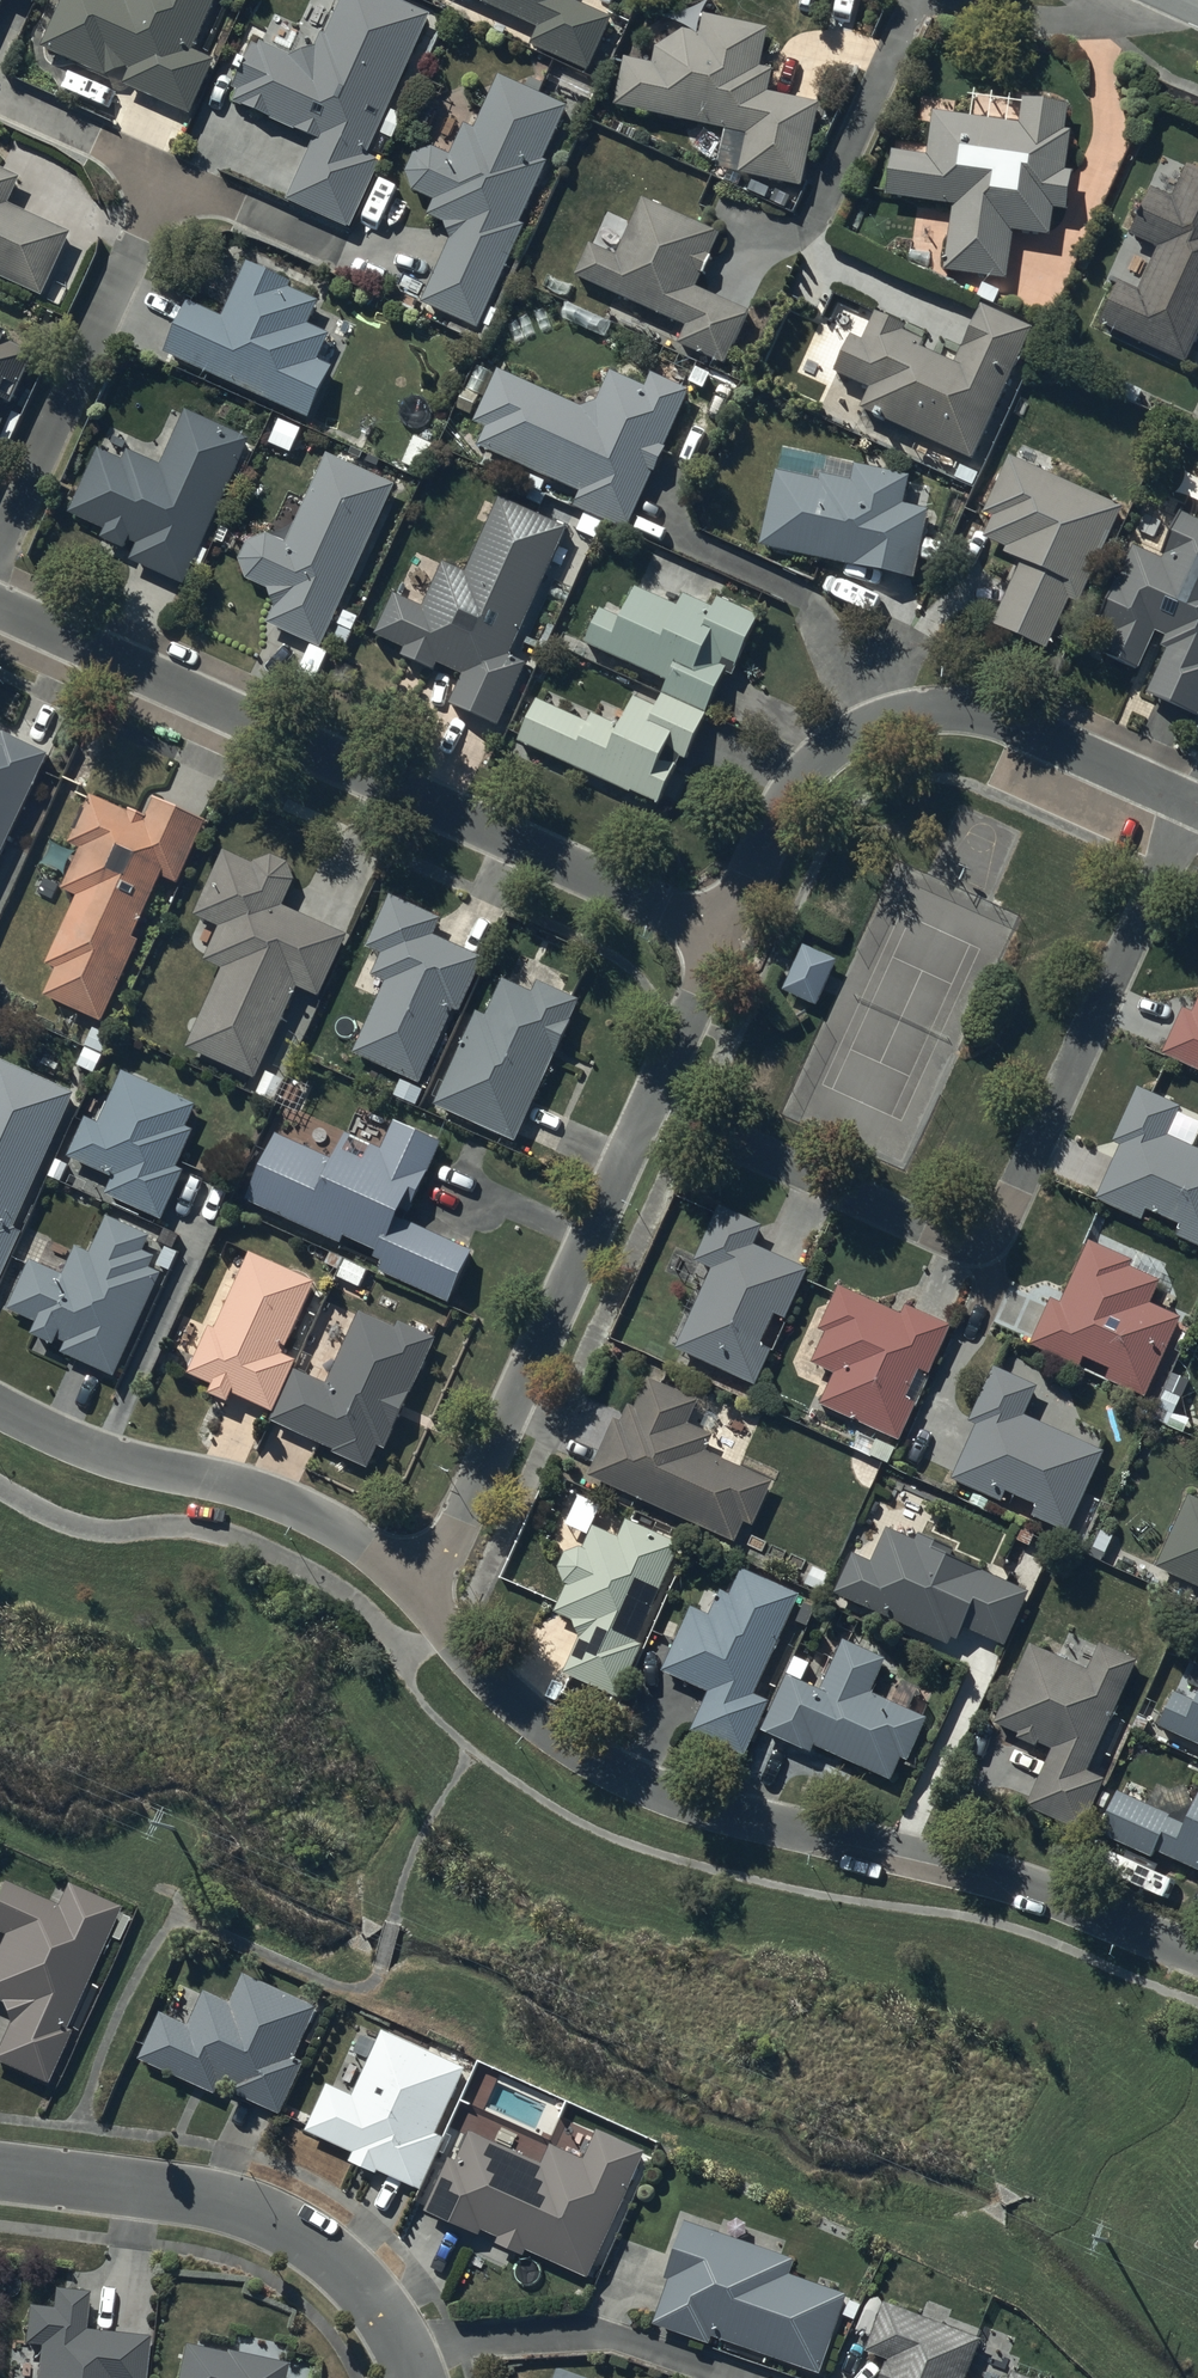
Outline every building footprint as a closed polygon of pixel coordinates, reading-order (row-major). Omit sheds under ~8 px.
[(43,55),(108,82),(130,76),(123,92),(192,121),(215,65),(197,58),(222,0),(66,0),(43,55)] [(429,21),(383,0),(343,0),(325,40),(321,38),(314,51),(288,61),(261,49),(259,54),(252,51),(233,95),(237,97),(233,107),(270,124),(269,127),(295,138),(296,136),(314,144),(287,206),(348,233),(378,166),(367,161),(429,21)] [(537,24),(528,44),(588,70),(612,15),(577,0),(481,0),(537,24)] [(716,168),(803,186),(820,99),(768,88),(773,66),(761,64),(769,26),(702,13),(698,32),(684,29),(657,49),(654,62),(624,56),(614,105),(724,127),(716,168)] [(425,309),(480,334),(525,233),(521,230),(549,169),(545,168),(570,113),(502,82),(477,136),(465,132),(453,162),(435,156),(434,156),(432,156),(430,156),(429,157),(427,157),(426,158),(424,159),(423,160),(422,160),(420,162),(419,163),(418,164),(417,165),(416,166),(415,168),(414,169),(413,170),(413,172),(412,174),(411,175),(411,177),(411,178),(411,180),(411,182),(411,183),(411,185),(411,187),(411,188),(412,190),(412,191),(413,193),(414,194),(415,196),(416,197),(417,198),(438,208),(432,223),(448,231),(452,247),(425,309)] [(1009,279),(1014,232),(1052,236),(1055,207),(1069,208),(1073,170),(1067,169),(1071,130),(1065,130),(1067,103),(1025,98),(1022,124),(936,114),(932,156),(894,152),(890,195),(952,201),(945,272),(1009,279)] [(1197,330),(1197,168),(1187,163),(1173,197),(1152,188),(1132,234),(1160,246),(1141,291),(1119,282),(1102,323),(1185,359),(1197,330)] [(43,293),(71,231),(8,202),(20,175),(0,166),(0,273),(43,293)] [(678,341),(728,362),(751,309),(696,286),(702,272),(704,273),(712,254),(710,253),(720,230),(641,197),(617,252),(590,241),(575,276),(686,323),(678,341)] [(309,417),(331,366),(317,359),(329,331),(308,322),(318,299),(289,286),(291,281),(246,261),(222,315),(187,300),(163,352),(309,417)] [(1036,334),(985,310),(958,369),(923,353),(927,345),(907,335),(909,330),(879,317),(866,345),(855,340),(838,378),(873,393),(864,413),(977,464),(1036,334)] [(38,361),(4,346),(8,338),(0,334),(0,442),(38,361)] [(498,380),(477,427),(491,433),(482,453),(584,498),(578,512),(628,534),(653,477),(656,478),(666,454),(665,454),(689,397),(649,381),(643,394),(610,380),(598,409),(578,415),(498,380)] [(185,588),(248,444),(186,416),(162,470),(129,455),(125,464),(99,452),(70,518),(105,533),(101,542),(126,553),(130,544),(137,547),(130,564),(185,588)] [(395,483),(328,452),(286,541),(268,534),(267,534),(265,534),(263,534),(262,534),(260,535),(258,536),(257,536),(255,537),(254,538),(252,539),(251,540),(250,542),(248,543),(247,544),(246,546),(245,547),(245,549),(244,550),(243,552),(243,554),(242,555),(242,557),(242,559),(242,560),(242,562),(242,564),(242,566),(243,567),(243,569),(244,571),(245,572),(246,574),(246,575),(247,577),(249,578),(268,587),(274,606),(268,621),(319,645),(395,483)] [(777,476),(761,550),(915,583),(929,516),(904,511),(910,480),(783,453),(778,476),(777,476)] [(1122,509),(1010,458),(986,510),(994,513),(984,535),(1006,545),(1004,550),(1021,558),(991,623),(1049,650),(1072,600),(1079,604),(1122,509)] [(567,533),(501,503),(466,579),(443,568),(422,613),(394,600),(375,640),(405,654),(402,660),(436,675),(439,669),(464,680),(451,707),(498,729),(525,670),(508,662),(567,533)] [(1180,513),(1160,558),(1134,547),(1102,619),(1117,626),(1107,649),(1139,664),(1155,628),(1168,634),(1163,645),(1168,647),(1149,689),(1197,711),(1197,520),(1180,513)] [(726,671),(732,674),(757,614),(719,596),(714,607),(707,603),(713,592),(693,582),(688,593),(684,592),(678,605),(637,586),(622,617),(600,608),(586,641),(668,679),(657,702),(635,692),(620,724),(593,712),(589,720),(539,697),(519,740),(630,792),(632,789),(659,801),(680,755),(685,758),(726,671)] [(54,761),(6,738),(0,749),(0,871),(54,761)] [(215,827),(161,802),(151,822),(136,815),(135,817),(99,800),(76,848),(88,853),(69,894),(85,901),(52,969),(63,974),(51,1000),(109,1028),(148,945),(141,942),(169,882),(185,889),(215,827)] [(325,1001),(352,940),(288,910),(298,883),(298,881),(298,880),(298,878),(297,877),(297,876),(296,874),(296,873),(295,871),(294,870),(293,869),(292,868),(291,867),(290,866),(289,865),(288,864),(286,863),(285,863),(284,862),(282,861),(281,861),(279,861),(278,860),(276,860),(275,860),(273,860),(272,860),(270,861),(269,861),(268,861),(266,862),(265,862),(263,863),(262,864),(261,865),(260,866),(259,868),(227,854),(197,919),(223,930),(208,963),(227,972),(191,1052),(260,1083),(302,991),(325,1001)] [(395,901),(372,950),(387,957),(377,979),(390,985),(356,1057),(423,1088),(457,1015),(463,1018),(489,962),(438,938),(444,924),(395,901)] [(784,990),(818,1005),(837,960),(803,945),(784,990)] [(588,1004),(548,986),(542,999),(513,985),(497,1021),(489,1018),(446,1109),(524,1145),(566,1056),(568,1057),(581,1029),(577,1027),(588,1004)] [(1193,1016),(1182,1012),(1161,1061),(1197,1076),(1197,1005),(1193,1016)] [(25,1237),(18,1233),(78,1096),(0,1062),(0,1294),(25,1237)] [(118,1181),(110,1198),(166,1224),(189,1174),(181,1171),(198,1134),(190,1130),(200,1108),(128,1075),(104,1126),(91,1121),(73,1160),(118,1181)] [(1139,1093),(1113,1149),(1121,1153),(1097,1204),(1197,1251),(1197,1156),(1169,1143),(1183,1113),(1139,1093)] [(457,1309),(481,1258),(413,1227),(449,1148),(402,1127),(390,1155),(352,1138),(340,1164),(285,1139),(254,1206),(351,1249),(354,1241),(387,1256),(383,1263),(392,1267),(388,1278),(457,1309)] [(765,1236),(720,1215),(694,1270),(715,1280),(678,1359),(757,1395),(780,1346),(769,1341),(778,1324),(787,1328),(810,1280),(757,1255),(765,1236)] [(37,1339),(59,1348),(62,1343),(71,1346),(66,1359),(120,1381),(164,1277),(153,1272),(158,1261),(147,1257),(154,1240),(111,1222),(96,1258),(78,1251),(67,1278),(33,1264),(12,1315),(42,1327),(37,1339)] [(1186,1404),(1167,1396),(1196,1335),(1182,1328),(1183,1324),(1153,1310),(1171,1271),(1107,1241),(1102,1253),(1091,1248),(1063,1308),(1054,1304),(1032,1351),(1144,1404),(1145,1402),(1159,1409),(1157,1412),(1178,1421),(1186,1404)] [(213,1397),(231,1406),(236,1395),(276,1414),(300,1364),(287,1357),(320,1287),(254,1256),(218,1331),(214,1329),(191,1376),(217,1388),(213,1397)] [(931,1379),(953,1328),(905,1308),(900,1318),(838,1291),(820,1332),(828,1336),(814,1367),(835,1376),(820,1410),(899,1445),(916,1407),(907,1403),(919,1374),(931,1379)] [(338,1456),(373,1472),(383,1450),(390,1453),(441,1341),(403,1323),(400,1330),(365,1314),(331,1386),(300,1372),(277,1423),(340,1452),(338,1456)] [(1040,1395),(996,1374),(970,1429),(978,1433),(953,1486),(1004,1510),(1009,1499),(1037,1513),(1033,1522),(1068,1539),(1106,1460),(1027,1422),(1040,1395)] [(698,1406),(649,1384),(635,1414),(629,1411),(621,1428),(614,1425),(588,1483),(735,1549),(744,1528),(753,1532),(777,1479),(745,1464),(741,1473),(703,1456),(710,1440),(688,1430),(698,1406)] [(1192,1503),(1158,1573),(1197,1592),(1197,1506),(1192,1503)] [(565,1681),(620,1705),(646,1651),(637,1647),(682,1553),(628,1527),(619,1545),(596,1534),(585,1556),(581,1556),(579,1556),(578,1556),(576,1556),(575,1557),(574,1557),(572,1558),(571,1558),(570,1559),(569,1560),(568,1561),(566,1562),(566,1563),(565,1564),(564,1565),(563,1566),(562,1568),(562,1569),(561,1570),(561,1572),(561,1573),(561,1574),(561,1576),(561,1577),(561,1579),(561,1580),(561,1581),(562,1583),(562,1584),(563,1585),(564,1587),(564,1588),(565,1589),(566,1590),(567,1591),(568,1592),(556,1619),(576,1630),(581,1645),(565,1681)] [(1007,1651),(1030,1599),(954,1565),(957,1557),(919,1541),(917,1546),(888,1534),(872,1568),(853,1559),(835,1599),(950,1650),(952,1644),(958,1646),(964,1632),(1007,1651)] [(693,1613),(665,1677),(711,1699),(693,1736),(746,1761),(771,1708),(757,1702),(786,1638),(802,1603),(745,1576),(733,1602),(723,1597),(712,1622),(693,1613)] [(1052,1754),(1026,1810),(1082,1838),(1133,1733),(1111,1722),(1138,1668),(1101,1650),(1098,1655),(1069,1640),(1059,1661),(1031,1647),(995,1727),(1018,1737),(1016,1742),(1036,1751),(1038,1747),(1052,1754)] [(824,1698),(791,1682),(766,1736),(815,1759),(819,1752),(895,1787),(906,1764),(911,1766),(930,1726),(872,1699),(888,1666),(849,1647),(824,1698)] [(1178,1701),(1163,1735),(1197,1750),(1197,1710),(1178,1701)] [(1195,1814),(1172,1821),(1121,1796),(1101,1837),(1156,1864),(1160,1856),(1197,1875),(1197,1806),(1195,1814)] [(5,1888),(0,1900),(0,1930),(6,1933),(0,1947),(0,2001),(2,2002),(9,2023),(0,2044),(0,2064),(46,2084),(69,2033),(62,2030),(116,1910),(69,1889),(58,1912),(5,1888)] [(190,2024),(160,2011),(139,2059),(216,2092),(221,2082),(232,2086),(230,2091),(280,2112),(302,2060),(294,2056),(317,2005),(243,1973),(230,2003),(204,1991),(190,2024)] [(353,2094),(326,2082),(304,2130),(351,2151),(347,2159),(377,2172),(378,2169),(420,2188),(444,2136),(436,2132),(466,2067),(383,2029),(353,2094)] [(646,2150),(597,2127),(582,2158),(550,2143),(541,2164),(469,2130),(455,2159),(450,2157),(425,2208),(479,2234),(482,2228),(499,2236),(496,2241),(524,2254),(527,2247),(587,2275),(646,2150)] [(795,2273),(800,2255),(684,2218),(664,2278),(668,2279),(654,2323),(710,2341),(712,2334),(824,2370),(850,2290),(795,2273)] [(56,2293),(55,2310),(30,2308),(27,2344),(38,2345),(35,2377),(147,2377),(150,2335),(85,2329),(88,2296),(56,2293)] [(978,2340),(886,2303),(867,2349),(891,2359),(883,2377),(963,2377),(978,2340)] [(184,2343),(177,2377),(306,2377),(308,2368),(282,2363),(285,2345),(234,2334),(230,2352),(184,2343)]
